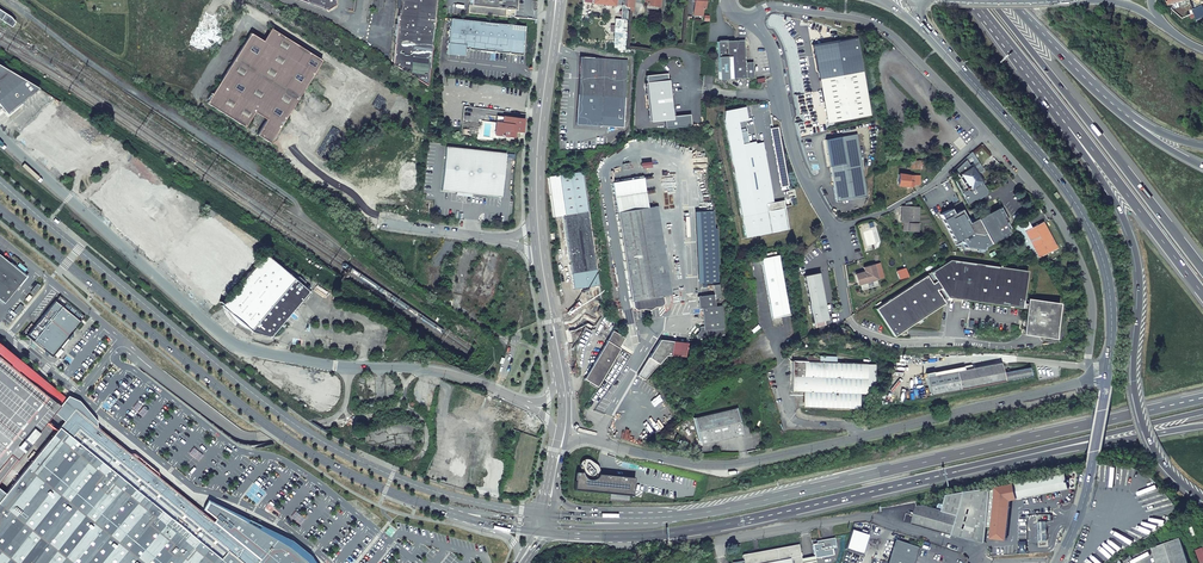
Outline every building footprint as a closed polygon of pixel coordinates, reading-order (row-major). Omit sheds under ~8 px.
[(327,10),(335,4),(335,0),(301,0),(327,10)] [(434,21),(437,0),(400,0),(398,16),(434,21)] [(468,13),(514,18),(516,0),(469,0),(468,13)] [(694,15),(703,15),(703,8),(705,8),(706,0),(695,0),(694,15)] [(0,20),(4,16),(8,19),(10,17),(0,10),(0,20)] [(465,50),(522,55),(525,27),(450,19),(447,55),(464,56),(465,50)] [(270,29),(263,42),(269,46),(277,33),(270,29)] [(244,127),(256,109),(268,117),(281,125),(321,62),(277,33),(269,46),(263,42),(250,34),(205,103),(244,127)] [(872,112),(857,36),(814,44),(824,100),(831,98),(835,119),(872,112)] [(745,62),(745,47),(740,43),(741,42),(738,39),(717,40),(718,78),(753,77),(752,61),(745,62)] [(582,57),(577,125),(624,128),(629,60),(582,57)] [(13,69),(0,61),(0,82),(13,69)] [(10,114),(41,87),(13,69),(0,82),(0,101),(10,114)] [(647,119),(662,118),(662,129),(689,127),(688,115),(671,116),(668,72),(644,74),(647,119)] [(835,119),(831,98),(824,100),(828,121),(835,119)] [(774,202),(763,141),(756,142),(755,140),(742,143),(738,121),(748,119),(745,106),(725,110),(724,119),(747,237),(791,228),(785,199),(774,202)] [(503,116),(497,115),(495,134),(498,134),(498,128),(500,128),(501,122),(502,122),(503,116)] [(524,118),(503,116),(502,122),(501,122),(500,128),(498,128),(498,134),(513,136),(514,130),(522,131),(524,118)] [(269,144),(281,125),(268,117),(256,135),(269,144)] [(825,138),(836,200),(867,195),(856,133),(825,138)] [(441,191),(501,197),(505,153),(445,147),(441,191)] [(960,178),(955,182),(968,202),(974,198),(977,198),(985,193),(985,190),(981,183),(982,182),(976,173),(974,169),(971,164),(969,165),(964,158),(954,169),(960,178)] [(922,169),(922,166),(922,160),(918,160),(907,159),(907,168),(922,169)] [(600,285),(584,172),(560,176),(549,178),(554,217),(563,216),(573,289),(600,285)] [(912,175),(899,173),(898,185),(912,186),(913,184),(920,184),(919,175),(912,174),(912,175)] [(618,212),(648,207),(644,178),(613,182),(618,212)] [(902,206),(901,223),(907,223),(907,230),(917,231),(918,207),(912,207),(913,202),(905,203),(905,206),(902,206)] [(671,294),(657,206),(648,207),(662,295),(671,294)] [(633,310),(663,305),(662,295),(648,207),(618,212),(633,310)] [(1010,232),(1003,223),(1008,220),(1000,207),(979,220),(993,242),(1010,232)] [(950,208),(940,214),(955,242),(960,239),(965,247),(963,255),(982,258),(983,248),(993,242),(979,220),(977,220),(976,218),(975,219),(974,218),(971,220),(969,217),(966,219),(960,209),(953,213),(950,208)] [(713,211),(693,211),(695,283),(719,283),(718,228),(714,229),(713,211)] [(1016,228),(1033,260),(1057,247),(1043,221),(1025,231),(1021,223),(1019,224),(1016,228)] [(5,304),(27,277),(6,260),(0,255),(0,300),(4,303),(5,304)] [(221,306),(250,331),(268,337),(308,293),(302,287),(294,280),(265,255),(221,306)] [(761,258),(772,318),(790,315),(779,255),(761,258)] [(946,297),(1020,308),(1021,307),(1025,308),(1026,304),(1021,303),(1026,271),(949,259),(930,272),(935,280),(931,283),(925,274),(874,308),(892,336),(943,302),(935,290),(939,287),(946,297)] [(874,264),(878,279),(884,277),(880,263),(874,264)] [(858,284),(878,279),(874,264),(864,267),(865,271),(855,274),(858,284)] [(804,276),(813,323),(828,320),(819,273),(804,276)] [(304,283),(297,277),(294,280),(302,287),(304,283)] [(37,284),(30,293),(33,295),(40,287),(37,284)] [(1025,308),(1022,334),(1052,338),(1057,302),(1027,298),(1026,304),(1025,308)] [(82,321),(57,301),(36,327),(32,323),(23,334),(53,357),(82,321)] [(14,312),(18,314),(24,307),(21,304),(14,312)] [(725,333),(722,305),(702,308),(704,326),(697,334),(701,337),(725,333)] [(598,354),(584,378),(598,386),(620,348),(619,347),(625,337),(613,330),(598,354)] [(690,344),(659,340),(637,377),(644,383),(667,356),(689,358),(690,344)] [(29,446),(39,433),(39,432),(60,406),(4,360),(0,357),(0,482),(29,446)] [(868,364),(793,361),(791,390),(803,391),(802,406),(859,409),(860,393),(867,393),(868,364)] [(929,394),(1030,375),(1028,367),(1002,372),(1000,362),(926,377),(929,394)] [(60,406),(70,413),(66,418),(67,419),(68,420),(72,415),(72,414),(73,414),(73,413),(74,412),(75,412),(76,412),(77,412),(78,412),(78,413),(78,414),(78,415),(80,415),(86,420),(87,419),(98,428),(98,421),(81,401),(68,395),(60,406)] [(739,408),(694,417),(700,444),(744,434),(739,408)] [(309,557),(307,556),(304,553),(302,551),(296,545),(261,527),(255,524),(249,521),(238,515),(211,502),(206,508),(221,522),(218,526),(205,516),(198,510),(182,497),(171,488),(163,481),(159,478),(158,477),(159,476),(157,473),(151,468),(143,462),(134,454),(131,454),(131,453),(130,454),(124,449),(116,443),(98,428),(87,419),(86,420),(80,415),(78,415),(78,414),(78,413),(78,412),(77,412),(76,412),(75,412),(74,412),(73,413),(73,414),(72,414),(72,415),(68,420),(67,419),(65,421),(53,435),(6,493),(0,489),(0,562),(313,562),(309,557)] [(577,471),(575,488),(634,494),(635,477),(601,473),(601,471),(600,468),(598,465),(591,460),(588,459),(586,459),(583,461),(582,463),(581,465),(581,469),(583,471),(577,471)] [(1071,473),(999,487),(998,484),(992,485),(987,525),(993,526),(991,538),(1007,539),(1011,500),(1073,488),(1071,473)] [(991,487),(956,492),(950,493),(948,499),(947,499),(946,503),(941,502),(939,507),(926,504),(918,505),(913,523),(955,535),(985,541),(991,487)] [(869,535),(851,530),(845,549),(862,554),(869,535)] [(834,536),(811,540),(814,556),(815,558),(833,555),(832,549),(836,548),(834,536)] [(1158,562),(1190,562),(1181,537),(1152,547),(1158,562)] [(915,559),(919,548),(895,540),(887,562),(914,562),(915,559)] [(1018,541),(1019,553),(1027,553),(1026,540),(1018,541)] [(800,559),(798,544),(743,555),(743,561),(733,562),(801,562),(800,559)]
